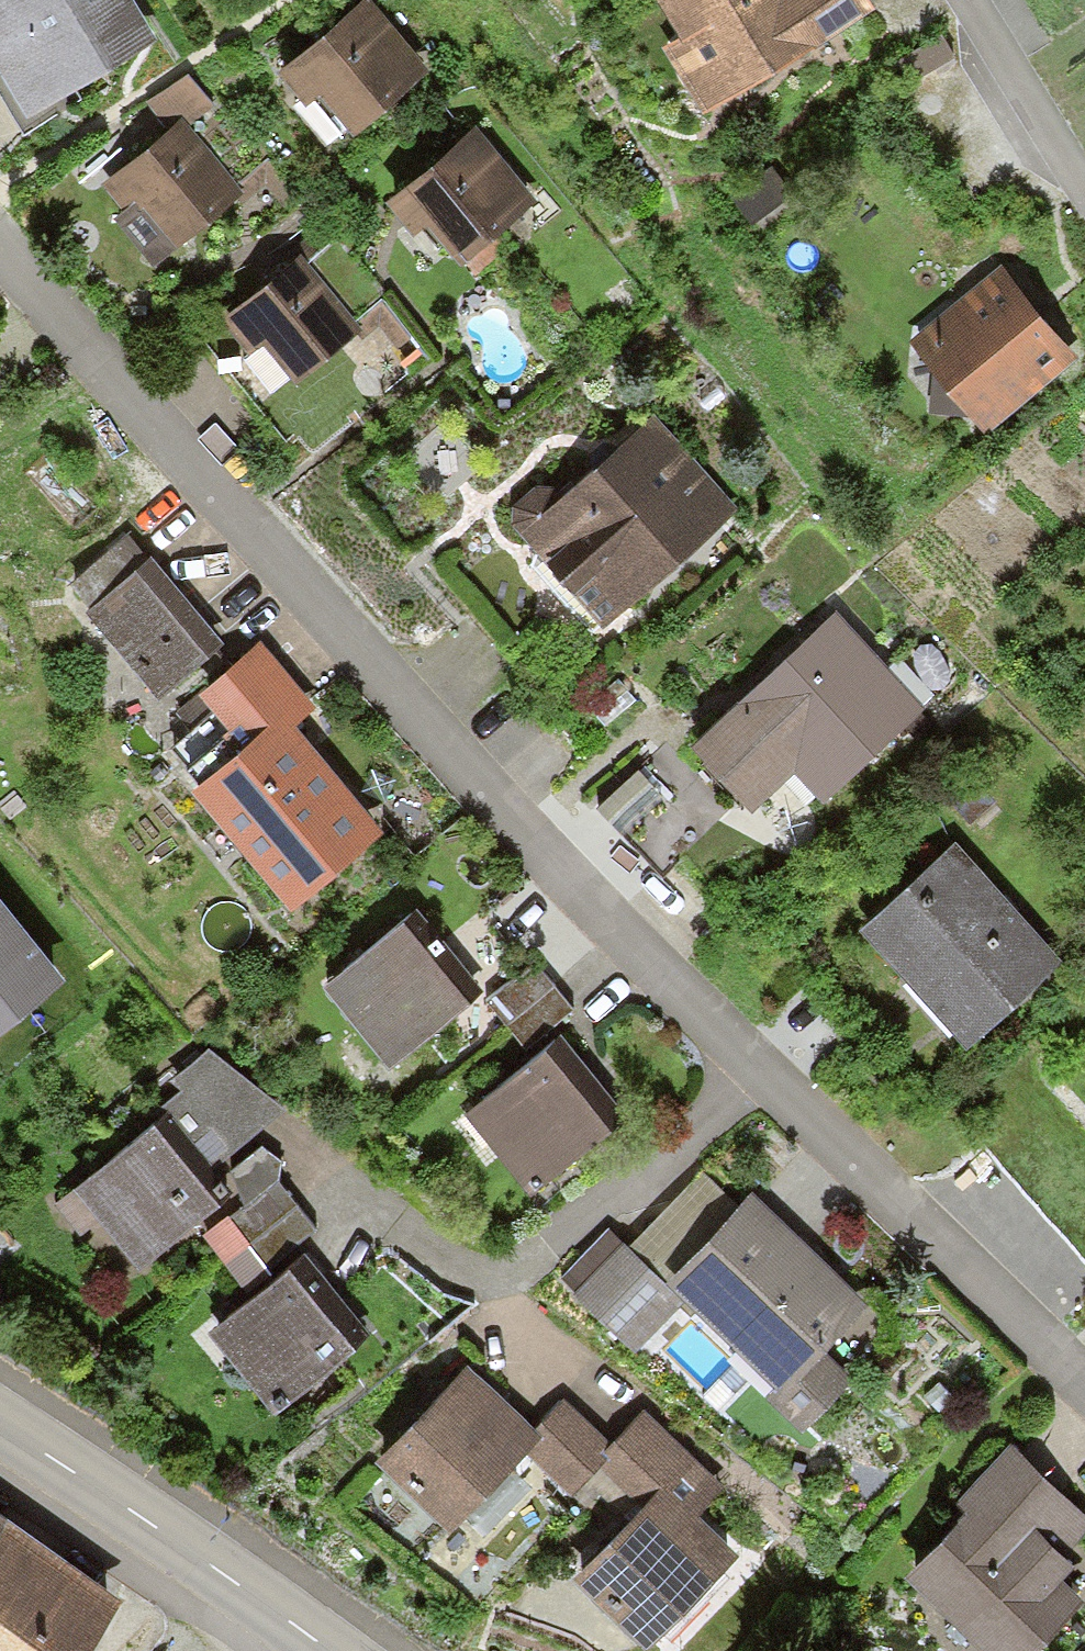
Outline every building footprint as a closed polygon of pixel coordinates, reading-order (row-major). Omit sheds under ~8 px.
[(0,73),(0,98),(24,138),(63,115),(58,107),(159,46),(131,0),(0,0),(0,73)] [(657,7),(679,45),(664,56),(701,117),(815,55),(880,11),(872,0),(668,0),(657,7)] [(301,64),(280,82),(306,113),(321,100),(353,138),(424,78),(365,9),(301,64)] [(942,33),(899,57),(912,81),(955,57),(942,33)] [(168,133),(102,187),(125,214),(117,221),(154,266),(244,193),(190,127),(213,108),(187,75),(147,107),(168,133)] [(478,133),(387,210),(412,240),(424,230),(460,273),(466,267),(472,275),(508,245),(501,237),(539,205),(478,133)] [(766,175),(733,199),(751,223),(784,199),(766,175)] [(245,360),(264,345),(295,384),(360,332),(317,279),(300,258),(217,325),(245,360)] [(996,272),(911,344),(936,371),(929,411),(973,414),(989,435),(1074,363),(1035,318),(996,272)] [(515,526),(521,536),(601,630),(734,518),(654,424),(557,506),(548,496),(533,493),(512,510),(515,526)] [(129,528),(74,574),(91,594),(87,598),(161,686),(225,632),(151,543),(146,547),(129,528)] [(831,609),(690,742),(751,806),(789,770),(820,804),(924,707),(831,609)] [(241,727),(190,769),(290,890),(378,817),(337,768),(294,716),(316,698),(260,630),(201,678),(241,727)] [(639,758),(595,797),(660,870),(704,831),(639,758)] [(953,843),(860,933),(966,1042),(1059,952),(953,843)] [(0,881),(0,1014),(65,962),(0,881)] [(405,904),(321,968),(384,1050),(468,985),(442,952),(405,904)] [(488,1002),(529,1054),(547,1040),(577,1016),(536,965),(488,1002)] [(529,1054),(467,1103),(529,1188),(612,1124),(578,1081),(547,1040),(529,1054)] [(137,1256),(235,1180),(214,1155),(283,1101),(208,1041),(153,1085),(161,1096),(152,1104),(67,1171),(71,1176),(50,1192),(79,1229),(102,1211),(137,1256)] [(260,1139),(226,1166),(249,1195),(202,1230),(245,1282),(288,1248),(316,1224),(279,1175),(280,1155),(260,1139)] [(748,1180),(666,1266),(772,1367),(759,1380),(800,1418),(849,1367),(820,1340),(866,1292),(808,1238),(748,1180)] [(635,1345),(684,1290),(633,1245),(607,1222),(558,1277),(635,1345)] [(245,1282),(205,1313),(272,1396),(354,1329),(322,1291),(288,1248),(245,1282)] [(467,1351),(371,1446),(448,1519),(524,1442),(541,1425),(534,1419),(467,1351)] [(541,1425),(524,1442),(569,1487),(597,1459),(607,1449),(600,1442),(606,1435),(563,1391),(534,1419),(541,1425)] [(606,1435),(600,1442),(607,1449),(597,1459),(634,1497),(570,1560),(643,1634),(735,1544),(694,1503),(720,1478),(643,1400),(606,1435)] [(907,1573),(987,1650),(1030,1650),(1084,1594),(1084,1593),(1063,1572),(1078,1557),(1072,1551),(1084,1537),(1084,1518),(1013,1448),(959,1503),(968,1511),(907,1573)] [(126,1581),(0,1494),(0,1650),(77,1650),(126,1581)]
